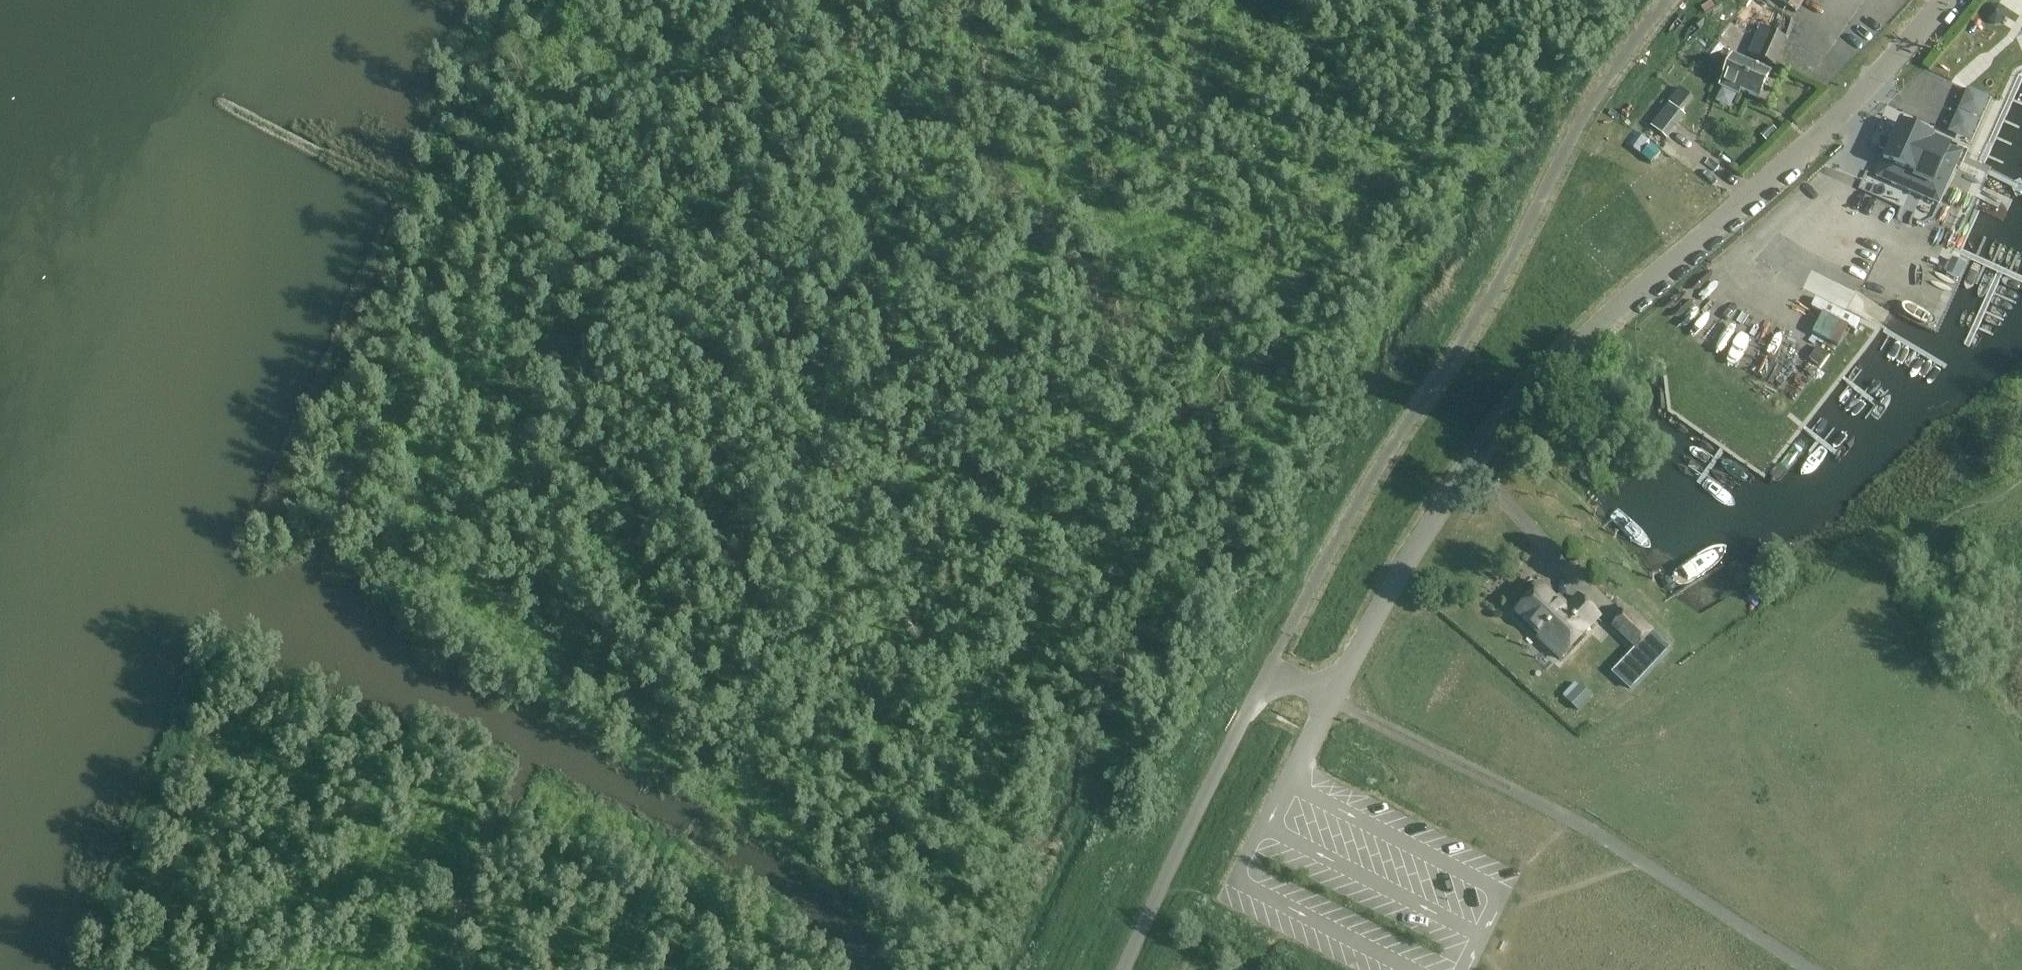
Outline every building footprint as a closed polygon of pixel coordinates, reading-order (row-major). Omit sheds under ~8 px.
[(1989,6),(1985,14),(1987,22),(1994,27),(2003,25),(2007,17),(2005,9),(1998,4),(1989,6)] [(1747,55),(1758,59),(1773,66),(1785,38),(1759,27),(1747,55)] [(1716,43),(1706,55),(1713,61),(1724,49),(1716,43)] [(1758,100),(1770,74),(1733,58),(1720,87),(1738,95),(1740,91),(1758,100)] [(1662,136),(1680,114),(1669,105),(1651,127),(1662,136)] [(1771,125),(1759,136),(1767,144),(1778,133),(1771,125)] [(1876,178),(1895,186),(1939,206),(1962,154),(1933,141),(1933,140),(1900,125),(1892,143),(1884,140),(1879,149),(1887,153),(1876,178)] [(1953,256),(1946,271),(1960,277),(1967,262),(1953,256)] [(1816,348),(1808,361),(1820,368),(1828,355),(1816,348)] [(1597,617),(1592,612),(1577,598),(1566,610),(1542,588),(1517,615),(1548,644),(1546,646),(1558,658),(1585,630),(1597,617)] [(1650,633),(1627,611),(1611,628),(1635,650),(1650,633)] [(1577,711),(1591,696),(1581,686),(1566,701),(1577,711)]
